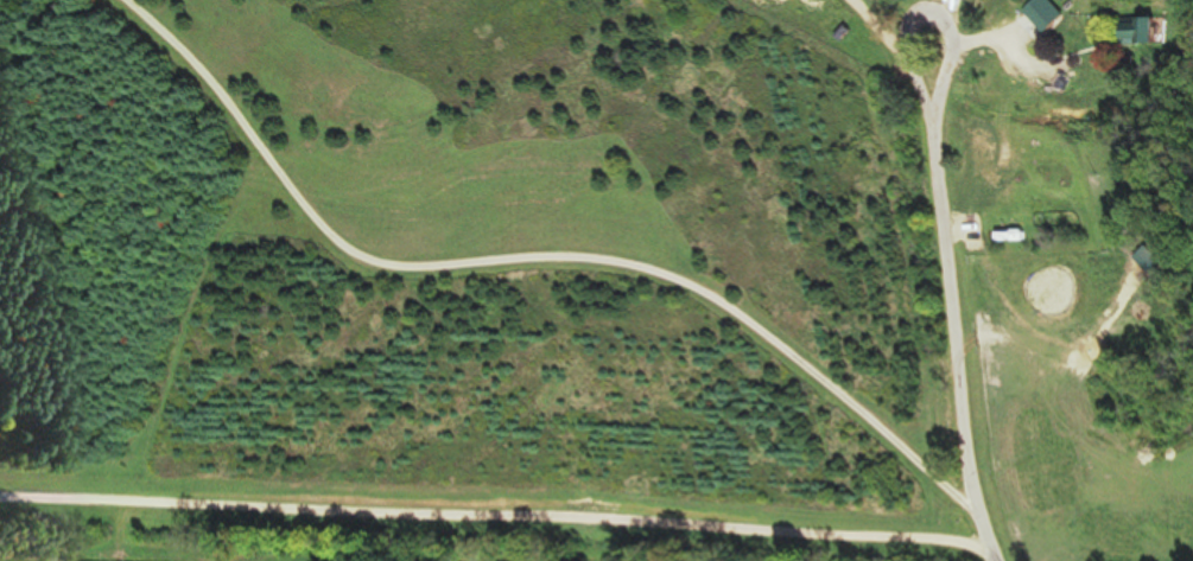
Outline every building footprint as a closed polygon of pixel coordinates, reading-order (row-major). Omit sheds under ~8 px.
[(1069,19),(1050,0),(1041,0),(1026,15),(1050,38),(1069,19)] [(1126,48),(1165,48),(1165,21),(1126,21),(1126,48)]
